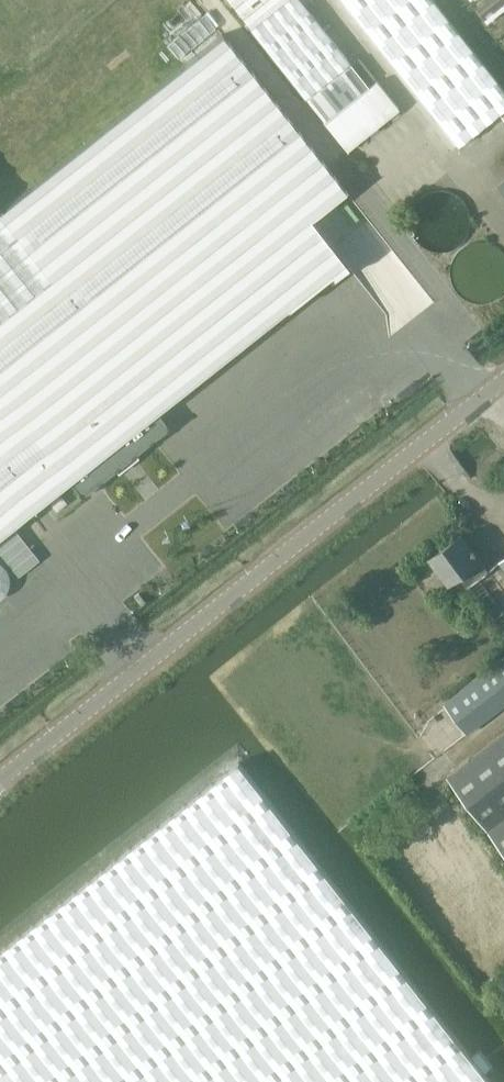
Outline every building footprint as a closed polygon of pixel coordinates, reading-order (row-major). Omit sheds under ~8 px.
[(288,79),(303,98),(349,62),(300,0),(228,0),(251,28),(249,29),(288,79)] [(405,79),(457,146),(503,108),(503,90),(433,0),(342,0),(405,79)] [(503,7),(503,0),(483,0),(475,6),(487,21),(503,7)] [(53,494),(54,494),(70,481),(82,497),(120,466),(115,460),(128,451),(132,456),(170,426),(158,411),(174,398),(287,309),(287,310),(329,276),(332,279),(348,266),(349,266),(311,218),(345,191),(346,190),(222,34),(6,205),(59,272),(52,277),(8,221),(0,212),(0,536),(53,494)] [(351,63),(306,99),(347,150),(398,108),(376,81),(369,86),(351,63)] [(499,563),(488,572),(479,560),(480,560),(462,536),(432,559),(449,582),(459,574),(503,633),(503,570),(499,563)] [(447,706),(467,732),(503,704),(503,662),(447,706)] [(448,775),(503,848),(503,733),(448,775)] [(399,964),(240,762),(0,952),(0,1081),(493,1081),(399,964)]
